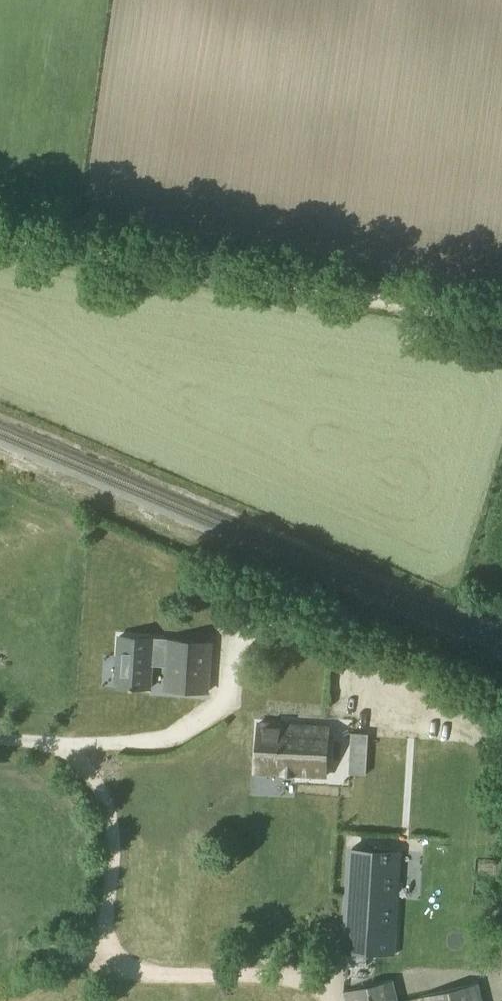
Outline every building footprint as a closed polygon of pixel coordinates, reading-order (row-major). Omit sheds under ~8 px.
[(160,666),(162,640),(120,637),(119,657),(123,658),(122,686),(119,686),(119,688),(150,690),(151,666),(160,666)] [(162,640),(160,666),(167,667),(166,690),(203,692),(202,709),(214,709),(216,680),(208,679),(210,642),(162,640)] [(326,777),(329,727),(258,723),(256,774),(326,777)] [(350,733),(350,743),(367,744),(368,733),(367,733),(350,733)] [(400,850),(348,847),(341,951),(394,954),(400,850)] [(392,980),(343,992),(345,1000),(397,1000),(392,980)] [(478,983),(421,997),(422,1000),(482,1000),(478,983)]
